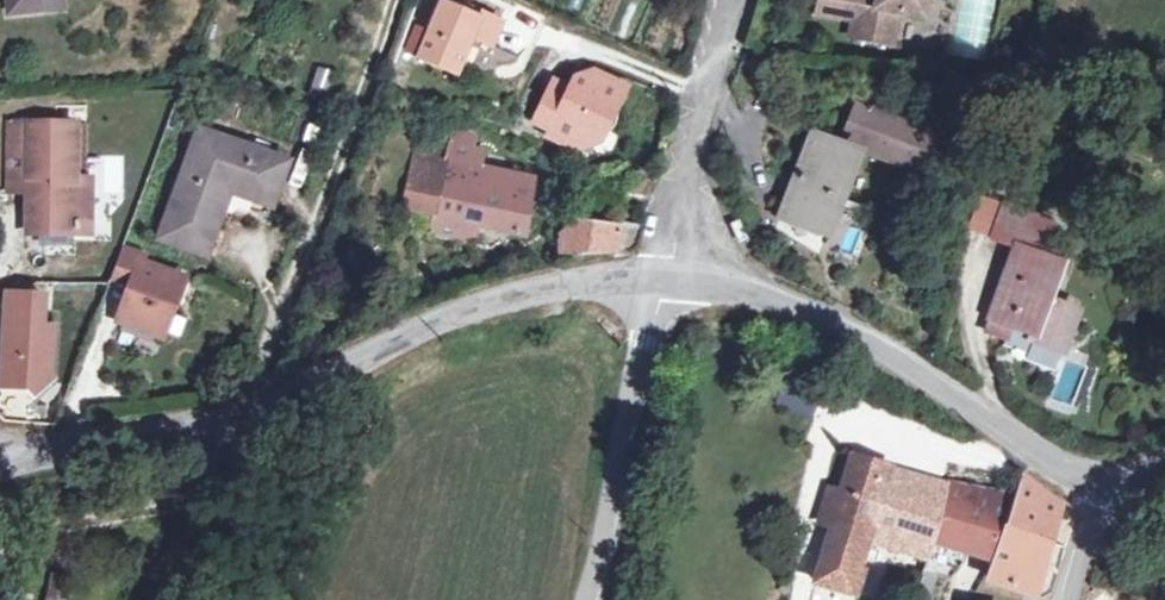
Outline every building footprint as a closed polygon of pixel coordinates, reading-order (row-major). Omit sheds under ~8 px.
[(12,14),(44,10),(43,0),(11,0),(12,14)] [(62,0),(43,0),(44,10),(63,9),(62,0)] [(857,0),(821,0),(819,12),(853,18),(857,0)] [(894,44),(900,15),(923,19),(927,0),(857,0),(849,36),(894,44)] [(439,8),(417,62),(455,76),(470,43),(487,49),(498,24),(477,16),(474,21),(439,8)] [(313,69),(312,95),(332,96),(333,70),(313,69)] [(621,87),(584,70),(579,81),(569,76),(563,89),(546,81),(527,122),(544,130),(542,136),(575,151),(582,137),(596,143),(621,87)] [(857,105),(842,139),(919,170),(933,136),(857,105)] [(31,233),(77,234),(78,215),(92,215),(93,180),(78,180),(79,125),(12,123),(11,191),(31,192),(31,233)] [(95,125),(79,125),(78,180),(93,180),(95,125)] [(200,132),(161,238),(210,255),(234,192),(274,206),(290,164),(200,132)] [(440,214),(436,233),(478,242),(482,224),(527,233),(537,179),(481,168),(484,153),(471,151),(474,135),(457,132),(450,167),(419,161),(409,208),(440,214)] [(814,135),(782,218),(828,235),(860,153),(814,135)] [(1035,337),(1033,343),(1065,354),(1079,314),(1049,302),(1062,265),(1040,256),(1051,224),(1006,207),(993,241),(1016,250),(991,320),(997,323),(992,336),(1006,341),(1011,328),(1035,337)] [(78,215),(77,234),(92,234),(92,215),(78,215)] [(728,224),(739,249),(749,244),(738,219),(728,224)] [(615,253),(636,247),(643,226),(624,223),(623,230),(578,224),(561,235),(561,264),(577,260),(579,252),(615,253)] [(117,278),(133,284),(141,262),(143,256),(127,250),(117,278)] [(141,262),(118,327),(162,343),(186,278),(141,262)] [(11,322),(7,385),(31,387),(38,394),(56,377),(53,373),(56,325),(45,324),(47,293),(15,292),(13,322),(11,322)] [(947,550),(992,564),(1005,527),(1007,528),(1016,500),(955,489),(946,485),(918,477),(918,475),(856,456),(845,492),(834,530),(817,584),(852,594),(869,541),(927,559),(928,557),(931,546),(947,550)] [(1005,527),(992,564),(1000,566),(995,582),(1039,596),(1063,506),(1024,476),(1016,500),(1007,528),(1005,527)] [(820,526),(834,530),(845,492),(832,488),(820,526)] [(943,562),(947,550),(931,546),(928,557),(943,562)] [(55,575),(51,599),(69,599),(72,578),(55,575)]
